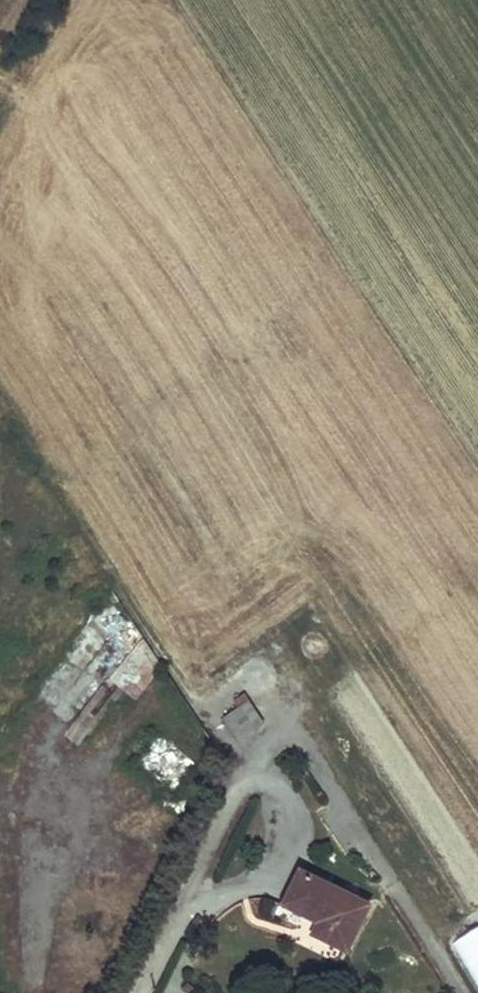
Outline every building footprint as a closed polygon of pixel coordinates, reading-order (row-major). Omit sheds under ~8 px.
[(113,590),(71,640),(111,681),(137,701),(151,683),(135,655),(146,641),(113,590)] [(234,714),(218,724),(234,746),(260,730),(240,700),(230,706),(234,714)] [(160,733),(133,770),(172,799),(200,763),(160,733)] [(305,873),(289,906),(323,923),(316,938),(351,955),(374,906),(305,873)] [(477,989),(477,925),(450,941),(477,989)]
